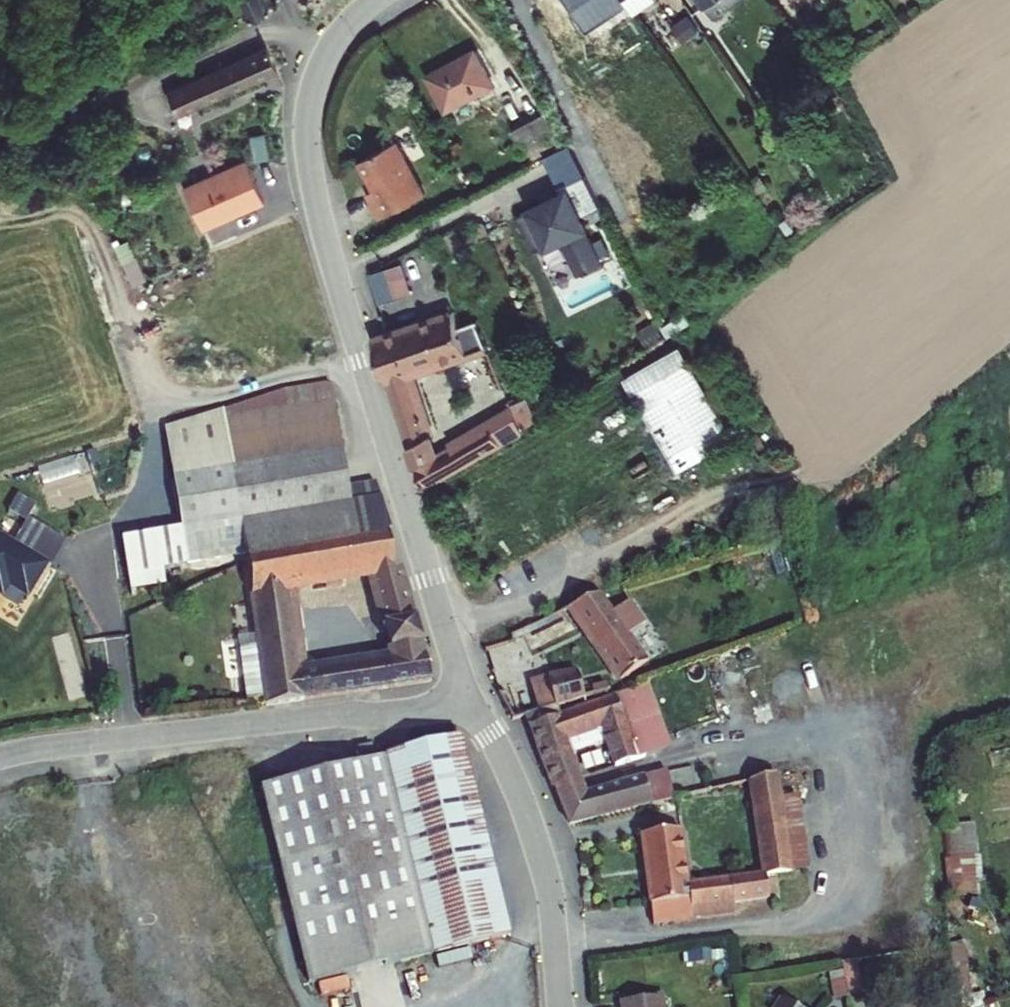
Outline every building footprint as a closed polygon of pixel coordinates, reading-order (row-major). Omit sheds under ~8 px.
[(243,23),(250,21),(264,16),(259,0),(237,0),(243,23)] [(570,8),(588,33),(628,6),(624,0),(582,0),(570,8)] [(628,6),(633,14),(653,0),(624,0),(628,6)] [(476,49),(429,71),(446,109),(493,86),(476,49)] [(266,52),(168,93),(176,116),(269,79),(276,76),(266,52)] [(543,111),(511,127),(525,153),(556,137),(543,111)] [(424,195),(395,142),(359,162),(374,191),(366,195),(380,220),(424,195)] [(183,186),(202,229),(263,202),(243,159),(183,186)] [(602,262),(567,190),(516,215),(534,251),(560,238),(577,274),(602,262)] [(395,293),(412,291),(407,260),(390,263),(395,293)] [(412,323),(395,328),(415,371),(459,358),(484,345),(478,331),(464,338),(462,331),(455,312),(453,308),(412,323)] [(395,328),(373,336),(408,445),(431,435),(410,373),(415,371),(395,328)] [(627,368),(671,466),(731,439),(687,341),(627,368)] [(326,384),(223,416),(240,525),(245,560),(273,554),(287,551),(295,591),(311,588),(303,548),(343,539),(352,580),(368,577),(349,488),(326,384)] [(223,416),(159,447),(187,573),(245,560),(240,525),(223,416)] [(513,418),(491,431),(501,450),(524,438),(513,418)] [(437,452),(414,464),(423,491),(429,489),(501,450),(491,431),(488,426),(437,452)] [(431,435),(408,445),(414,464),(437,452),(431,435)] [(45,483),(82,477),(78,456),(42,462),(45,483)] [(376,481),(349,488),(368,577),(374,576),(387,633),(418,626),(404,569),(397,571),(386,530),(389,529),(376,481)] [(14,548),(45,567),(56,550),(25,531),(14,548)] [(0,596),(6,586),(26,598),(45,567),(14,548),(0,539),(0,596)] [(343,539),(303,548),(311,588),(352,580),(343,539)] [(273,554),(245,560),(258,643),(261,660),(243,663),(246,681),(264,678),(266,693),(267,698),(268,706),(430,679),(422,642),(391,649),(393,659),(303,673),(291,592),(295,591),(287,551),(273,554)] [(611,608),(599,589),(569,604),(620,679),(645,661),(625,630),(642,619),(628,597),(611,608)] [(418,626),(387,633),(391,649),(422,642),(418,626)] [(240,647),(243,663),(261,660),(258,643),(240,647)] [(588,701),(579,675),(549,684),(559,710),(588,701)] [(248,695),(266,693),(264,678),(246,681),(248,695)] [(559,710),(549,684),(536,688),(545,715),(547,715),(559,710)] [(645,685),(613,697),(634,754),(635,756),(667,744),(645,685)] [(561,715),(559,711),(530,720),(540,749),(563,741),(602,729),(607,743),(615,764),(635,756),(634,754),(613,697),(561,715)] [(602,729),(563,741),(568,756),(607,743),(602,729)] [(465,737),(387,756),(441,949),(514,931),(465,737)] [(563,741),(540,749),(555,785),(576,778),(568,756),(563,741)] [(387,756),(264,787),(314,981),(441,949),(387,756)] [(642,776),(647,788),(651,800),(652,803),(707,790),(700,761),(642,776)] [(752,780),(765,877),(794,873),(782,799),(778,773),(752,780)] [(590,793),(562,801),(571,823),(652,803),(651,800),(647,788),(642,776),(622,782),(623,786),(590,796),(590,793)] [(799,796),(782,799),(794,873),(811,870),(799,796)] [(950,876),(982,875),(980,820),(949,821),(950,876)] [(680,829),(640,835),(654,927),(770,909),(765,877),(690,888),(680,829)] [(899,1006),(927,1006),(932,1003),(920,989),(899,1006)] [(783,998),(776,1006),(796,1006),(783,998)]
